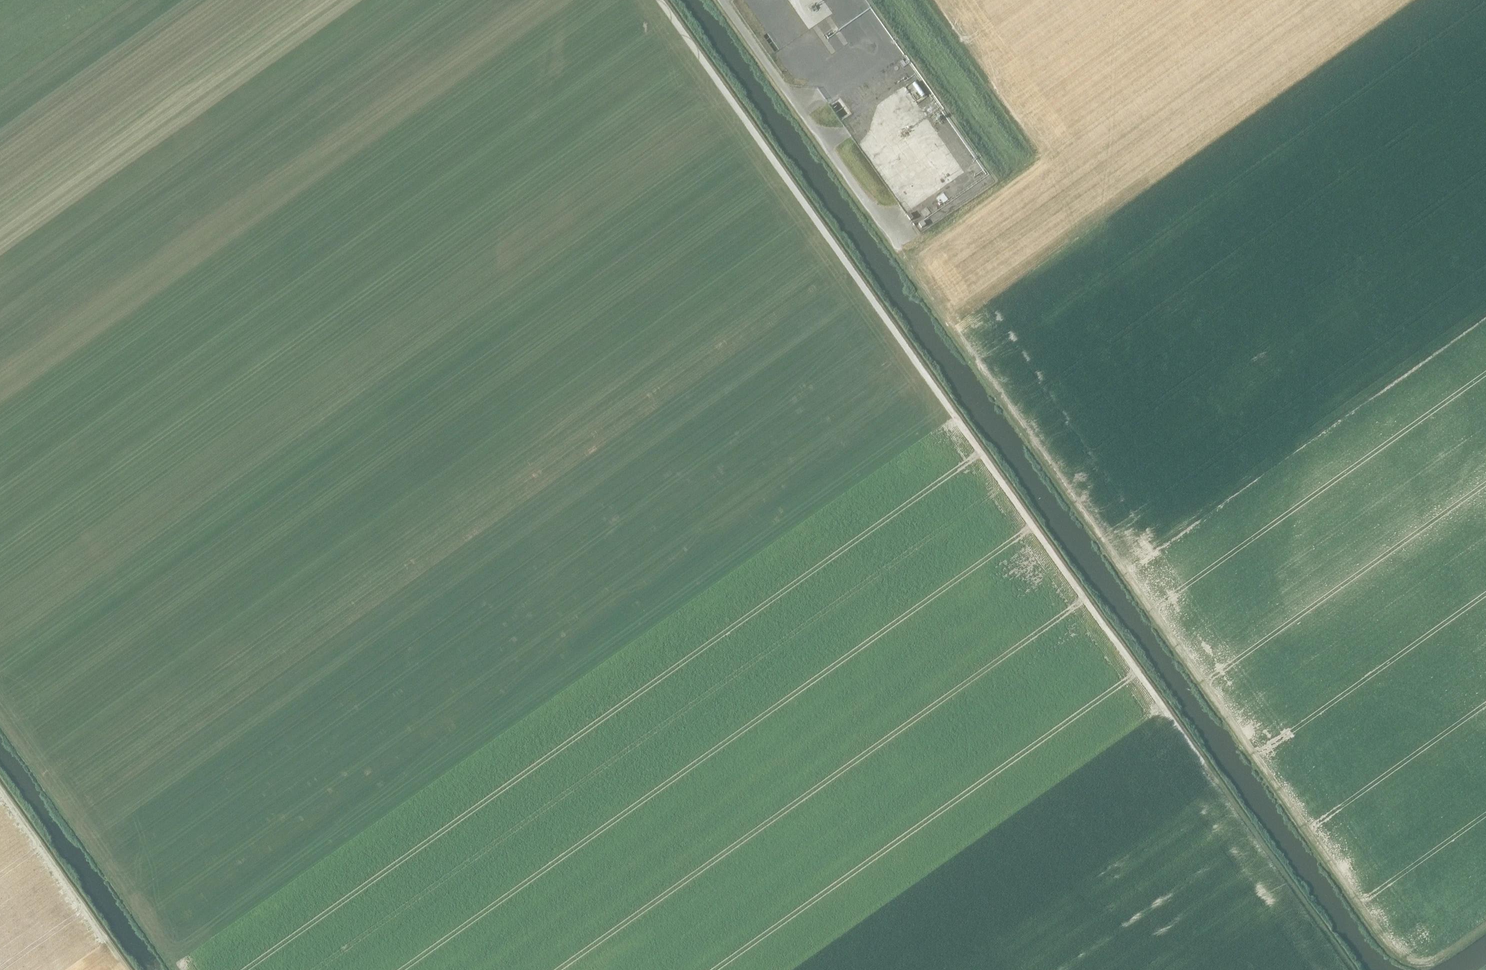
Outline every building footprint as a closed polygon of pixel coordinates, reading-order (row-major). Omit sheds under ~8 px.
[(930,197),(936,203),(943,198),(937,191),(930,197)]
